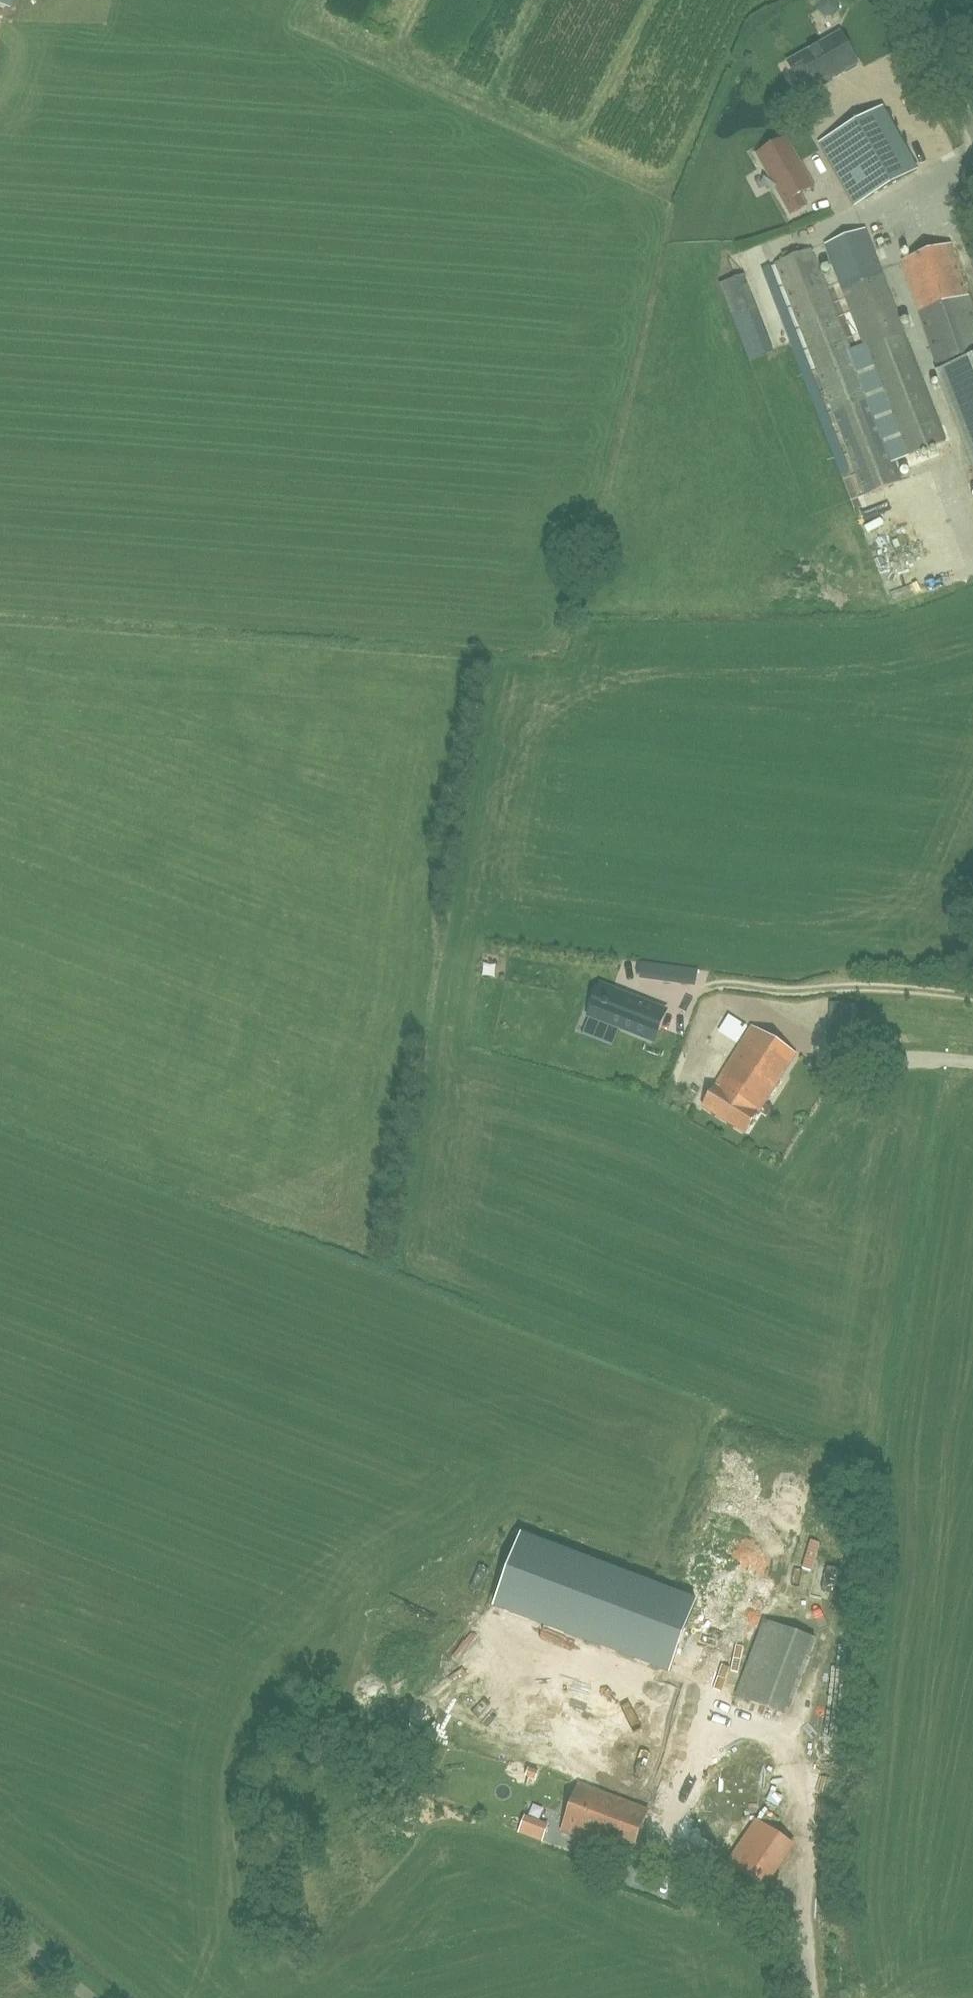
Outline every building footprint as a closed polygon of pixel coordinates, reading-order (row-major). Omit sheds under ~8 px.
[(857,62),(840,33),(788,63),(796,77),(808,69),(817,85),(857,62)] [(882,108),(830,137),(866,200),(917,171),(882,108)] [(779,211),(809,200),(789,148),(759,159),(779,211)] [(825,244),(866,348),(851,353),(811,249),(776,263),(823,385),(866,494),(901,481),(894,462),(908,456),(946,441),(863,229),(825,244)] [(937,365),(972,354),(972,312),(951,245),(903,260),(937,365)] [(754,361),(779,353),(753,273),(728,281),(754,361)] [(972,469),(972,358),(936,372),(972,469)] [(889,579),(915,569),(912,563),(887,573),(889,579)] [(641,962),(640,974),(672,979),(673,967),(641,962)] [(662,1009),(612,989),(599,1020),(650,1040),(662,1009)] [(751,1026),(702,1106),(746,1132),(794,1053),(751,1026)] [(526,1550),(518,1547),(506,1578),(514,1581),(526,1550)] [(695,1601),(608,1568),(581,1640),(669,1672),(695,1601)] [(763,1619),(735,1696),(784,1714),(813,1637),(763,1619)] [(549,1755),(666,1788),(682,1733),(565,1699),(549,1755)] [(739,1742),(687,1832),(722,1852),(773,1762),(739,1742)] [(561,1831),(630,1856),(648,1810),(578,1784),(561,1831)] [(524,1831),(548,1841),(556,1823),(532,1813),(524,1831)] [(735,1859),(778,1886),(806,1841),(763,1814),(735,1859)]
